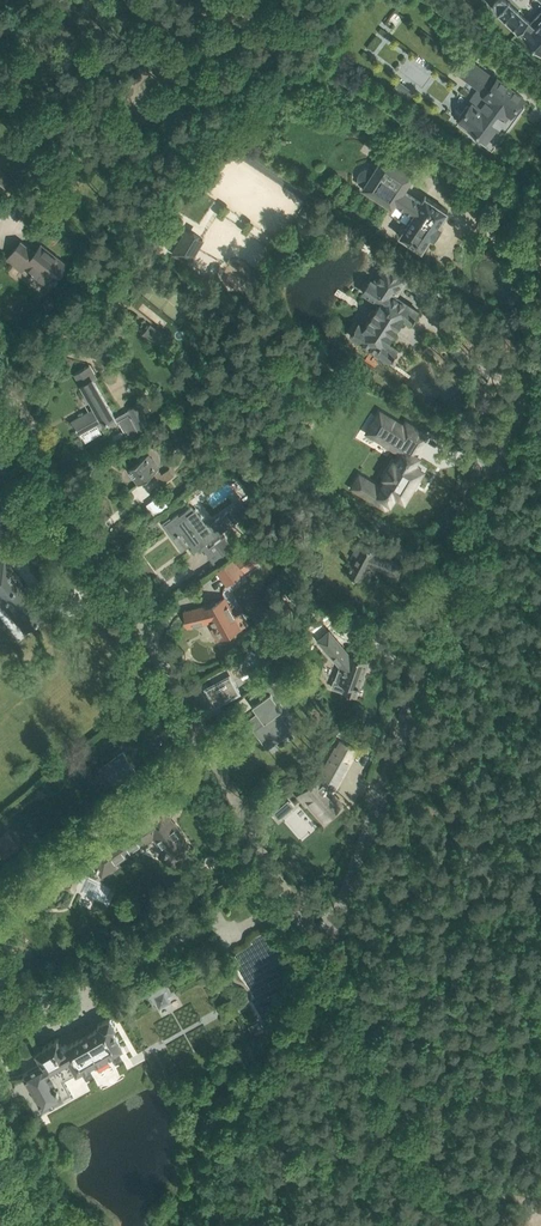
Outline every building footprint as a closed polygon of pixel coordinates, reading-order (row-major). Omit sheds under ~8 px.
[(521,32),(525,35),(524,36),(540,51),(540,11),(531,21),(509,1),(508,0),(495,0),(494,2),(493,6),(495,10),(518,32),(520,30),(521,32)] [(467,55),(455,71),(477,88),(484,94),(481,98),(485,101),(479,108),(471,102),(470,105),(468,103),(458,116),(460,117),(458,121),(471,131),(470,133),(480,140),(482,138),(487,142),(496,129),(509,112),(511,114),(524,98),(496,77),(496,78),(467,55)] [(399,80),(394,87),(409,99),(414,91),(399,80)] [(358,176),(358,179),(359,181),(361,184),(364,186),(363,187),(393,207),(396,202),(414,214),(400,235),(400,234),(399,235),(400,236),(421,250),(422,250),(423,250),(423,249),(431,237),(434,238),(442,226),(439,224),(448,211),(448,210),(447,210),(426,196),(425,195),(425,196),(421,202),(404,191),(414,175),(384,155),(373,171),(370,169),(368,168),(365,168),(362,169),(360,172),(358,176)] [(8,195),(17,185),(0,170),(0,187),(8,195)] [(47,201),(44,205),(53,211),(56,206),(47,201)] [(304,205),(299,213),(310,221),(316,213),(304,205)] [(49,215),(36,206),(31,213),(43,222),(49,215)] [(72,260),(87,241),(84,238),(81,242),(64,229),(52,244),(42,236),(33,247),(25,240),(28,236),(16,226),(0,247),(0,253),(10,261),(12,258),(36,277),(17,300),(32,312),(57,280),(63,285),(79,265),(72,260)] [(173,253),(189,262),(202,239),(186,230),(173,253)] [(369,330),(361,342),(390,361),(398,349),(388,342),(404,318),(411,322),(419,310),(395,296),(407,277),(385,263),(373,281),(370,279),(362,291),(379,302),(375,310),(371,310),(368,315),(369,319),(364,326),(369,330)] [(142,334),(157,346),(165,335),(150,323),(142,334)] [(96,377),(96,376),(90,366),(76,374),(96,409),(73,421),(76,427),(75,427),(76,429),(77,428),(80,433),(96,423),(97,425),(105,420),(109,426),(119,420),(128,437),(141,429),(141,430),(150,425),(137,404),(129,409),(115,418),(93,379),(96,377)] [(380,411),(367,432),(402,453),(396,463),(393,462),(384,476),(387,478),(381,488),(375,484),(368,496),(385,507),(389,501),(391,502),(396,494),(403,499),(409,489),(411,490),(418,480),(416,478),(422,468),(414,464),(419,456),(417,454),(429,436),(406,422),(404,426),(380,411)] [(149,453),(137,462),(128,469),(139,483),(152,473),(161,485),(174,475),(169,468),(162,474),(158,469),(159,468),(149,453)] [(3,504),(1,501),(8,494),(0,485),(0,506),(3,504)] [(178,514),(165,524),(174,537),(181,532),(195,551),(240,518),(232,507),(209,524),(196,507),(194,509),(191,506),(179,515),(178,514)] [(236,552),(243,547),(238,541),(231,545),(224,535),(214,542),(226,558),(236,552)] [(348,573),(349,574),(359,579),(369,563),(386,570),(385,573),(397,579),(403,565),(374,552),(375,550),(359,541),(355,549),(359,552),(348,573)] [(5,558),(0,562),(0,591),(2,591),(21,615),(15,619),(25,632),(47,614),(37,602),(31,606),(25,598),(30,593),(10,568),(12,567),(5,558)] [(244,572),(235,559),(218,571),(227,584),(244,572)] [(205,606),(197,608),(185,611),(188,624),(210,619),(216,629),(218,628),(223,636),(241,626),(225,598),(206,609),(205,606)] [(331,686),(345,691),(357,695),(364,674),(363,673),(367,661),(365,661),(369,649),(355,645),(350,658),(328,632),(317,642),(338,666),(331,686)] [(213,683),(207,686),(216,703),(229,696),(230,696),(239,690),(233,679),(258,666),(273,657),(251,643),(244,656),(209,675),(210,676),(211,679),(213,683)] [(285,669),(276,675),(280,681),(289,675),(285,669)] [(271,680),(250,696),(255,703),(253,704),(265,720),(249,732),(250,732),(255,728),(262,738),(272,731),(277,738),(289,730),(275,710),(281,705),(272,693),(277,689),(271,680)] [(343,727),(338,734),(353,743),(357,736),(343,727)] [(332,793),(332,792),(356,748),(341,740),(322,776),(300,795),(307,802),(309,800),(325,817),(329,814),(329,815),(337,808),(336,807),(341,803),(334,796),(335,795),(333,793),(332,793)] [(123,751),(105,765),(118,784),(121,783),(124,782),(123,781),(137,771),(123,751)] [(195,783),(189,787),(196,797),(202,793),(195,783)] [(280,807),(274,812),(280,818),(286,813),(280,807)] [(96,869),(97,871),(100,875),(114,865),(111,860),(142,838),(143,841),(157,832),(168,847),(164,856),(179,863),(185,851),(182,848),(188,844),(182,835),(183,835),(175,823),(174,823),(168,815),(166,817),(161,811),(152,817),(151,816),(124,835),(122,832),(88,856),(97,868),(96,869)] [(7,829),(0,834),(0,851),(4,857),(19,846),(7,829)] [(69,870),(62,887),(74,892),(81,875),(69,870)] [(171,993),(166,983),(148,993),(154,1003),(156,1001),(159,1007),(171,1000),(168,995),(171,993)] [(43,1062),(22,1073),(43,1109),(71,1094),(63,1080),(75,1073),(94,1063),(96,1067),(109,1060),(107,1055),(123,1046),(113,1029),(116,1027),(109,1014),(94,1022),(95,1025),(67,1040),(66,1039),(61,1039),(61,1041),(58,1036),(35,1049),(43,1062)] [(251,1032),(260,1027),(257,1021),(247,1026),(251,1032)] [(169,1082),(161,1087),(166,1096),(174,1091),(169,1082)]
